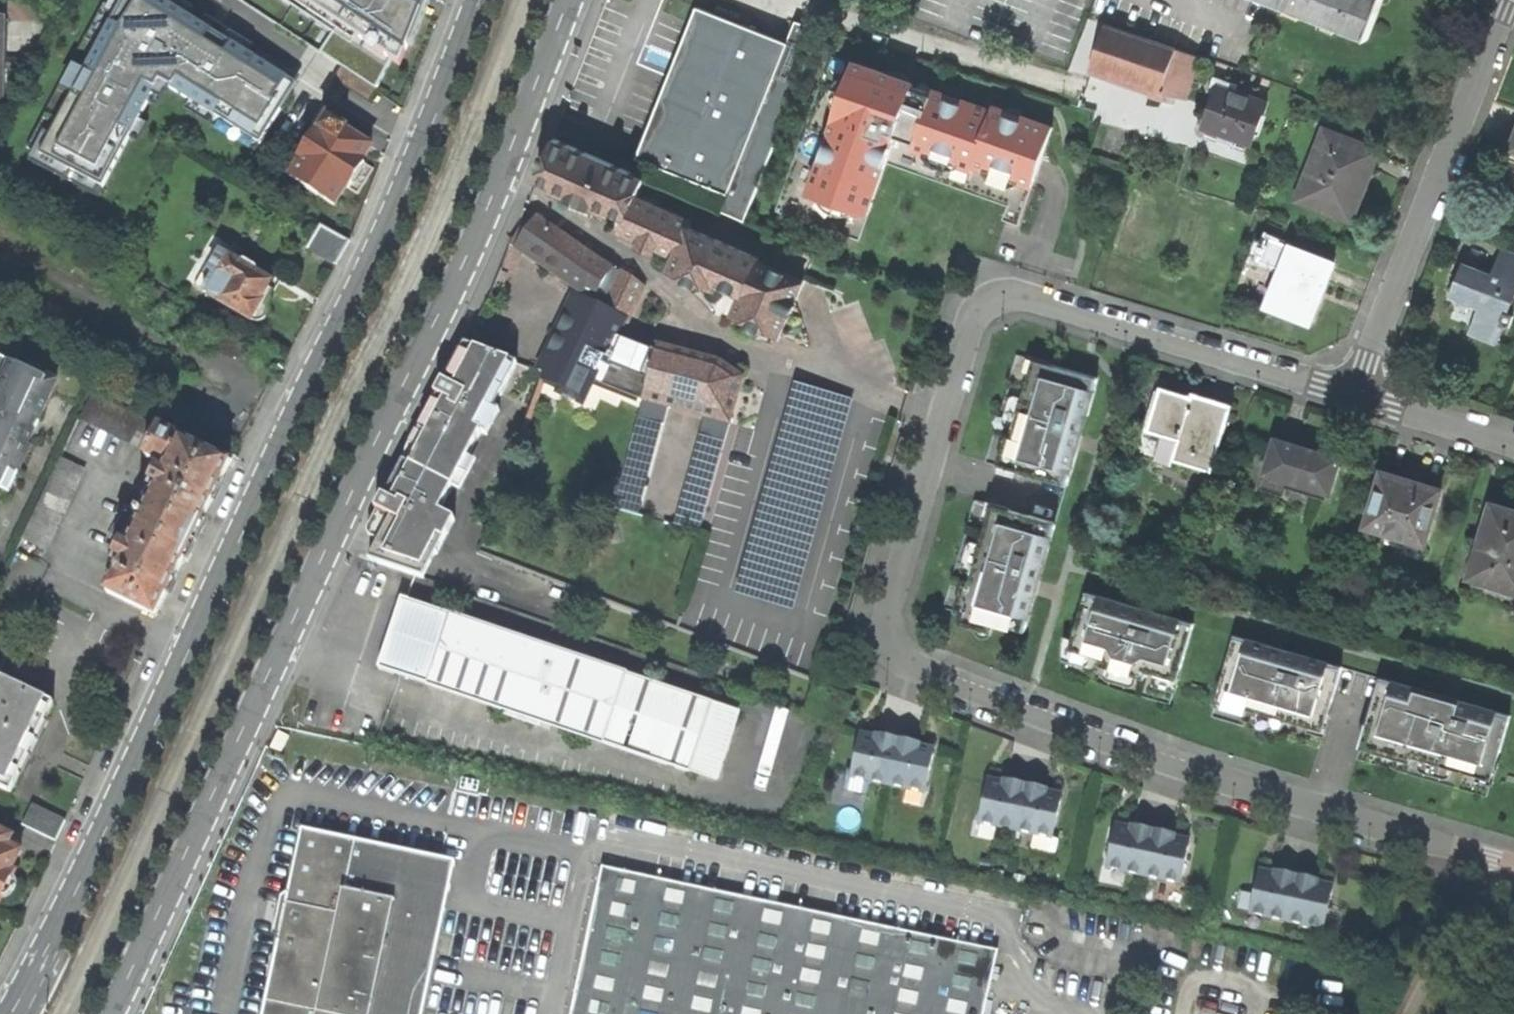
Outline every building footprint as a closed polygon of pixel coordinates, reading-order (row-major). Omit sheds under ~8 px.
[(53,157),(128,188),(173,83),(247,114),(259,87),(258,86),(278,38),(187,0),(119,0),(53,157)] [(1382,0),(1270,0),(1367,38),(1382,0)] [(821,28),(788,18),(773,38),(696,7),(670,74),(666,85),(636,159),(726,194),(721,207),(747,217),(785,119),(821,28)] [(1161,92),(1184,98),(1198,56),(1105,24),(1089,69),(1161,93),(1161,92)] [(914,82),(832,52),(775,209),(859,239),(886,162),(1007,205),(1002,218),(1017,224),(1052,126),(1014,113),(993,106),(992,110),(933,89),(932,92),(922,88),(913,85),(914,82)] [(1236,85),(1213,77),(1209,88),(1217,91),(1209,111),(1203,128),(1250,145),(1265,102),(1234,91),(1236,85)] [(373,146),(331,117),(321,134),(316,132),(300,157),(304,160),(293,179),(336,206),(347,186),(351,189),(359,176),(367,164),(363,161),(373,146)] [(1377,151),(1324,130),(1296,199),(1350,220),(1365,180),(1377,151)] [(1513,161),(1513,130),(1503,156),(1513,161)] [(768,236),(769,231),(555,139),(544,161),(535,180),(552,187),(551,191),(582,205),(625,223),(620,234),(676,257),(671,269),(723,291),(740,299),(733,314),(781,335),(804,280),(817,250),(782,240),(768,236)] [(567,239),(539,220),(522,244),(605,300),(601,309),(575,298),(539,371),(543,372),(550,383),(586,399),(595,382),(616,336),(623,322),(628,323),(645,286),(603,258),(600,261),(567,239)] [(352,241),(322,224),(309,248),(338,266),(352,241)] [(1322,292),(1333,263),(1267,236),(1257,259),(1280,268),(1265,306),(1309,323),(1322,292)] [(1449,296),(1478,307),(1468,333),(1495,344),(1502,326),(1508,328),(1512,316),(1507,314),(1513,295),(1513,254),(1501,249),(1491,275),(1462,263),(1455,281),(1449,296)] [(272,296),(279,284),(258,272),(259,269),(245,260),(243,263),(228,254),(216,273),(229,280),(219,300),(256,322),(261,322),(267,318),(268,312),(266,307),(272,296)] [(655,352),(616,336),(595,382),(643,399),(668,407),(704,416),(731,424),(743,377),(720,362),(658,345),(655,352)] [(494,407),(516,363),(465,344),(452,368),(434,403),(420,430),(404,461),(454,487),(480,431),(486,434),(499,410),(494,407)] [(1047,383),(1052,369),(1021,360),(989,467),(1021,477),(1025,465),(1009,460),(1033,379),(1047,383)] [(0,488),(9,470),(17,474),(30,447),(27,445),(36,426),(57,382),(30,368),(29,371),(12,363),(0,388),(0,488)] [(1102,384),(1052,369),(1047,383),(1033,379),(1009,460),(1025,465),(1021,477),(1069,491),(1080,455),(1077,454),(1082,438),(1087,421),(1090,422),(1102,384)] [(1211,470),(1231,406),(1214,402),(1191,395),(1190,396),(1160,387),(1141,450),(1211,470)] [(81,418),(147,451),(158,427),(92,395),(81,418)] [(641,508),(668,407),(643,399),(615,500),(641,508)] [(701,525),(731,424),(704,416),(677,518),(701,525)] [(158,427),(147,451),(144,455),(161,464),(151,485),(156,488),(143,515),(194,541),(204,520),(203,519),(212,500),(231,462),(158,427)] [(1329,490),(1339,458),(1310,449),(1275,440),(1271,454),(1256,449),(1250,468),(1265,472),(1261,488),(1282,494),(1287,478),(1329,490)] [(21,538),(45,549),(84,468),(60,457),(21,538)] [(392,517),(370,559),(424,580),(456,519),(440,511),(454,487),(404,461),(400,468),(388,492),(378,510),(392,517)] [(9,492),(17,474),(9,470),(0,488),(9,492)] [(1424,542),(1440,489),(1410,479),(1382,471),(1365,526),(1386,532),(1383,542),(1421,554),(1425,543),(1424,542)] [(1006,529),(1010,515),(977,505),(945,614),(977,623),(981,611),(966,607),(991,525),(1006,529)] [(1492,505),(1485,527),(1483,526),(1478,541),(1481,542),(1471,576),(1513,589),(1513,512),(1492,505)] [(131,540),(143,515),(126,507),(111,538),(122,544),(125,538),(131,540)] [(194,541),(143,515),(131,540),(125,538),(122,544),(115,558),(120,561),(106,591),(156,615),(170,587),(182,563),(183,564),(194,541)] [(1059,530),(1010,515),(1006,529),(991,525),(966,607),(981,611),(977,623),(1026,638),(1037,602),(1034,601),(1039,585),(1045,565),(1048,566),(1059,530)] [(603,743),(691,773),(715,704),(627,674),(627,676),(449,616),(450,613),(401,597),(389,634),(379,668),(603,741),(603,743)] [(1149,678),(1180,687),(1196,630),(1161,620),(1160,623),(1132,614),(1124,612),(1125,609),(1089,598),(1072,655),(1103,664),(1101,671),(1147,685),(1149,678)] [(1237,643),(1196,630),(1180,687),(1195,691),(1194,696),(1203,699),(1204,693),(1220,698),(1223,689),(1237,643)] [(1237,643),(1223,689),(1237,693),(1232,709),(1314,734),(1318,718),(1331,722),(1345,675),(1308,664),(1307,667),(1283,659),(1276,657),(1277,654),(1237,643)] [(1173,710),(1180,687),(1149,678),(1147,685),(1101,671),(1103,664),(1072,655),(1065,678),(1173,710)] [(0,677),(0,786),(12,791),(36,741),(54,703),(0,677)] [(1486,766),(1499,770),(1513,722),(1452,704),(1383,684),(1369,732),(1382,736),(1377,751),(1481,782),(1486,766)] [(1321,756),(1331,722),(1318,718),(1314,734),(1232,709),(1237,693),(1223,689),(1220,698),(1213,723),(1321,756)] [(741,713),(715,704),(691,773),(717,782),(741,713)] [(1497,778),(1499,770),(1486,766),(1481,782),(1377,751),(1382,736),(1369,732),(1359,765),(1489,803),(1497,778)] [(854,781),(890,789),(899,744),(886,742),(879,740),(878,745),(862,741),(854,781)] [(890,789),(926,797),(935,757),(919,753),(919,748),(909,746),(899,744),(890,789)] [(981,827),(1018,835),(1027,790),(1017,788),(1008,786),(1007,790),(989,787),(981,827)] [(1037,792),(1027,790),(1018,835),(1037,839),(1034,853),(1056,859),(1059,845),(1054,843),(1062,802),(1046,799),(1048,794),(1037,792)] [(33,804),(22,826),(54,841),(65,820),(33,804)] [(456,861),(302,827),(288,891),(281,895),(273,931),(278,940),(266,996),(262,1013),(423,1013),(456,861)] [(1132,837),(1116,834),(1108,874),(1145,881),(1154,836),(1145,834),(1133,832),(1132,837)] [(0,835),(0,898),(6,897),(11,888),(6,880),(7,876),(9,872),(6,871),(15,852),(3,846),(7,838),(0,835)] [(1166,838),(1154,836),(1145,881),(1181,888),(1190,848),(1173,845),(1174,840),(1166,838)] [(997,954),(603,868),(572,1013),(984,1013),(997,954)] [(1276,882),(1260,878),(1251,919),(1288,926),(1297,881),(1285,879),(1278,877),(1276,882)] [(1309,884),(1297,881),(1288,926),(1324,935),(1333,894),(1317,891),(1318,885),(1309,884)]
